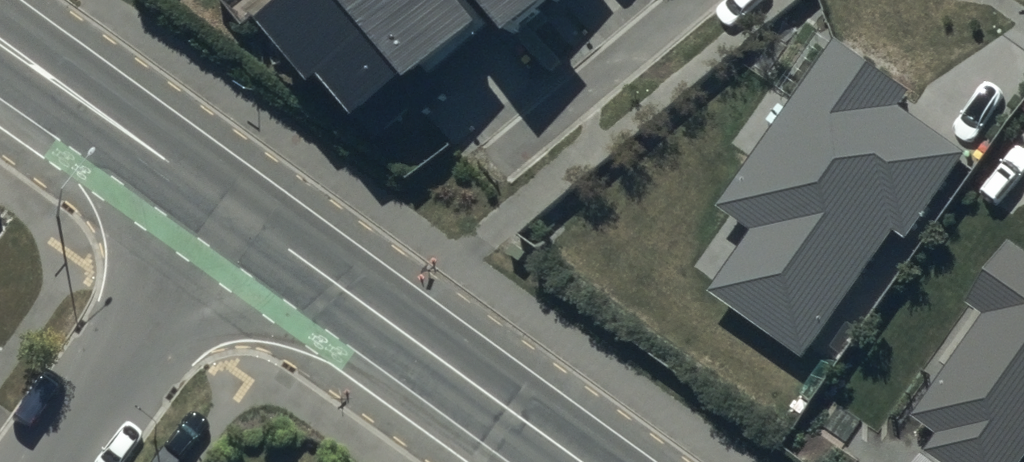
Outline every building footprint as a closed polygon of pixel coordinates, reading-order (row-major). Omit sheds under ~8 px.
[(480,0),(282,0),(269,11),(322,74),(335,64),(369,104),(415,65),(420,71),(490,12),(480,0)] [(518,20),(544,0),(502,0),(518,20)] [(910,83),(833,28),(712,198),(747,222),(705,281),(802,349),(895,219),(908,228),(967,145),(900,97),(910,83)] [(1010,232),(967,291),(985,304),(915,402),(939,419),(925,440),(957,461),(1013,461),(1023,447),(1023,242),(1010,232)]
